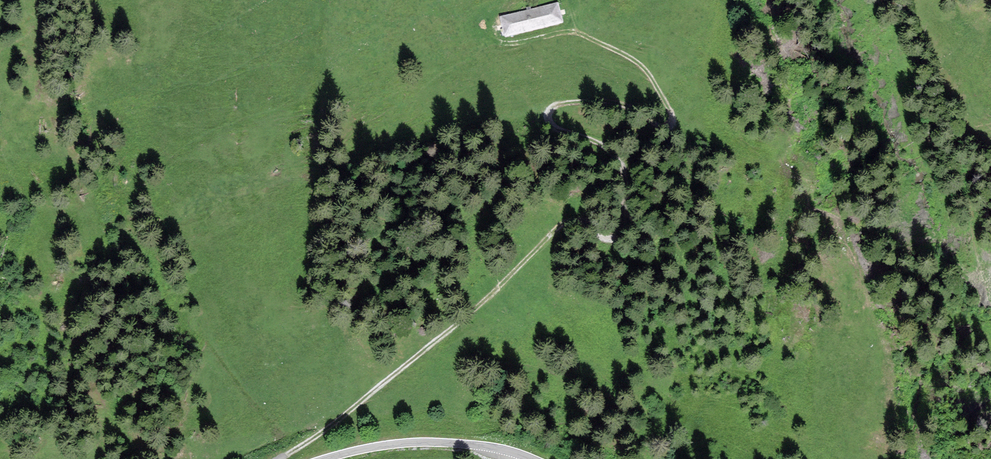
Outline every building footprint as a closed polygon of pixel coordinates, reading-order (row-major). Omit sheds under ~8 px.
[(556,4),(502,17),(507,35),(560,22),(556,4)]
